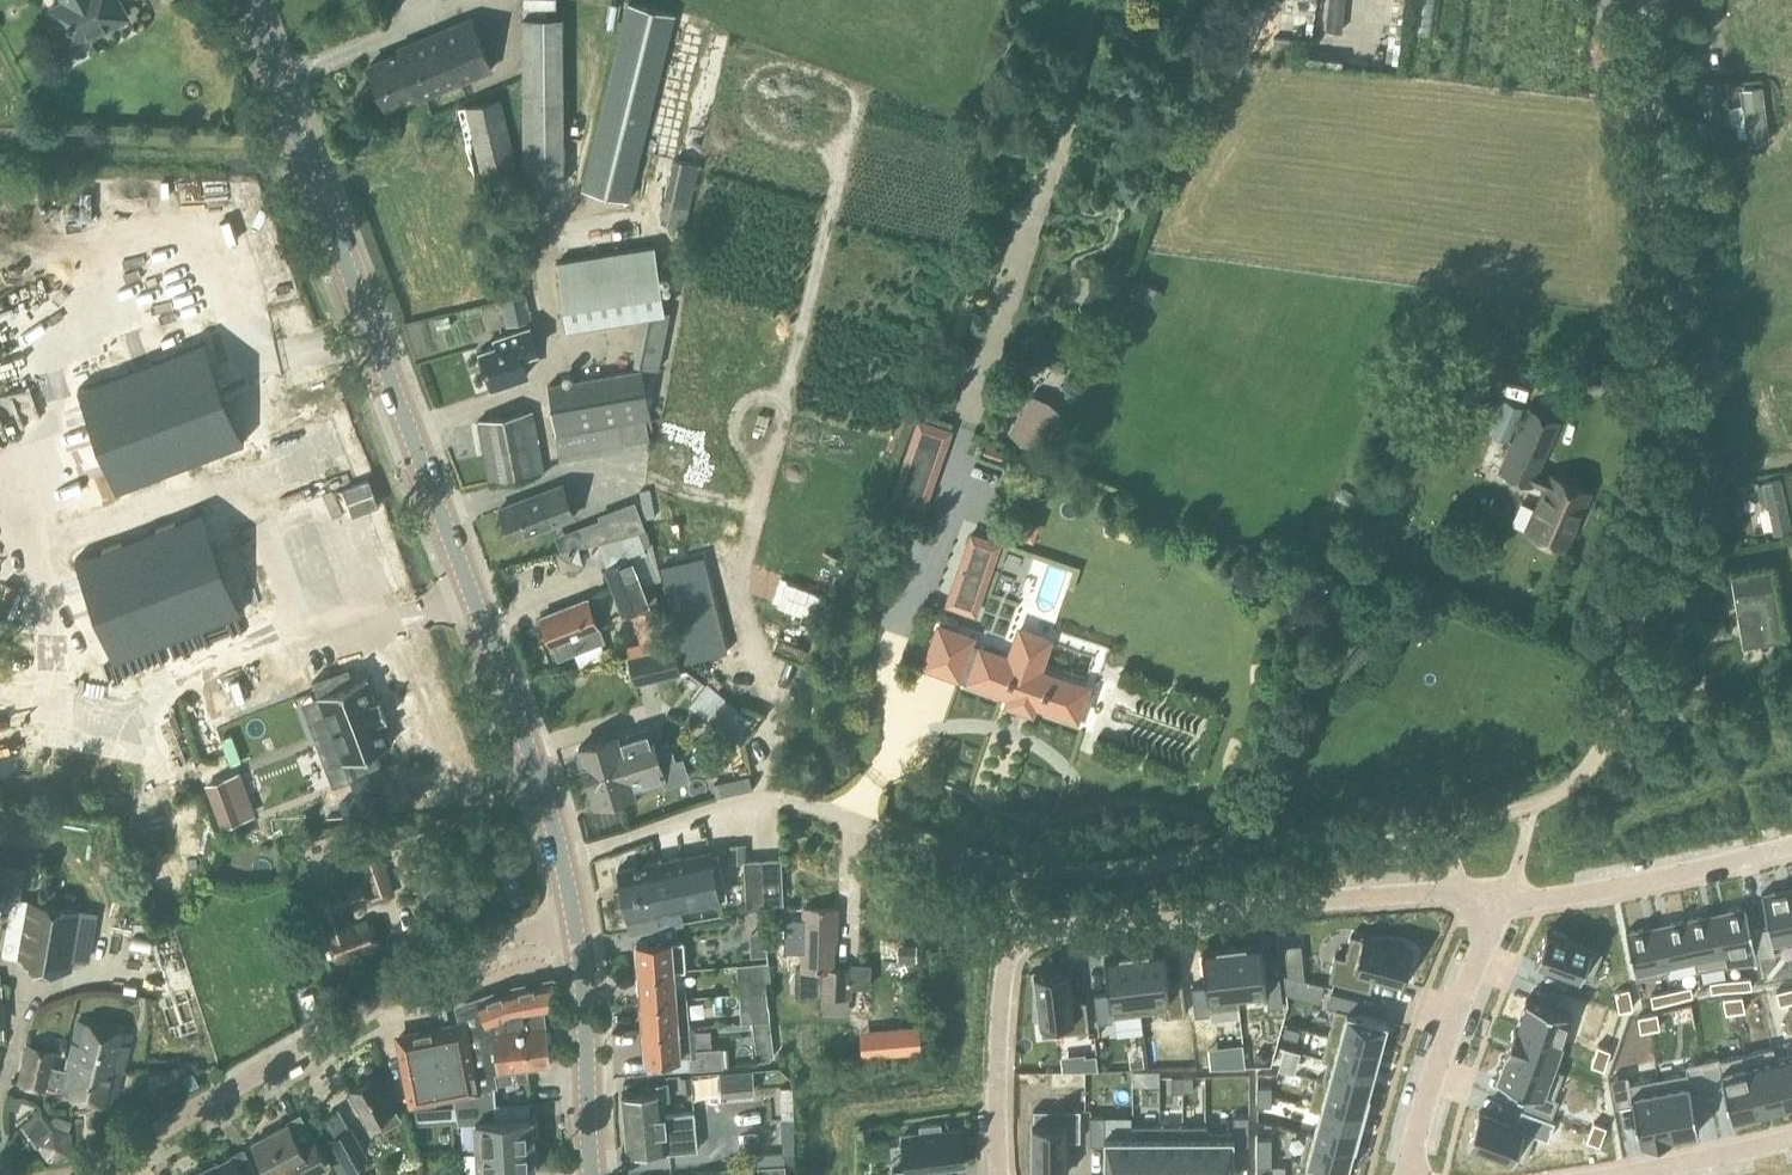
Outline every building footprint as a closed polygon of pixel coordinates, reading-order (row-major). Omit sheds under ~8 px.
[(64,1),(59,4),(78,41),(83,38),(87,40),(120,22),(121,18),(126,16),(118,0),(63,0),(64,1)] [(527,0),(517,0),(517,10),(528,10),(527,0)] [(624,3),(583,189),(629,200),(675,16),(624,3)] [(518,42),(529,41),(527,16),(516,17),(518,42)] [(401,51),(371,64),(387,106),(418,94),(420,98),(492,69),(471,17),(399,47),(401,51)] [(1275,38),(1273,58),(1297,61),(1299,41),(1275,38)] [(1742,88),(1744,102),(1748,134),(1749,143),(1770,140),(1763,85),(1742,88)] [(548,86),(526,86),(527,182),(567,182),(567,86),(548,86)] [(503,99),(460,109),(477,177),(519,166),(503,99)] [(1725,151),(1725,136),(1702,126),(1697,139),(1725,151)] [(1779,169),(1776,143),(1747,146),(1750,172),(1779,169)] [(675,160),(662,222),(685,227),(699,166),(675,160)] [(655,245),(558,260),(568,323),(645,311),(665,307),(655,245)] [(1137,276),(1130,295),(1151,304),(1158,289),(1144,283),(1145,279),(1137,276)] [(1741,301),(1756,300),(1754,280),(1739,282),(1741,301)] [(501,299),(508,324),(531,318),(525,294),(501,299)] [(645,311),(636,363),(660,368),(671,306),(665,307),(645,311)] [(498,344),(481,349),(493,385),(528,373),(522,354),(537,349),(529,326),(496,337),(498,344)] [(1779,329),(1781,352),(1791,352),(1791,328),(1779,329)] [(206,339),(78,388),(79,390),(85,391),(120,483),(117,488),(117,490),(245,442),(244,440),(239,439),(227,408),(203,345),(206,341),(206,339)] [(644,367),(550,384),(559,435),(624,423),(653,418),(644,367)] [(1031,395),(1007,431),(1038,452),(1062,415),(1031,395)] [(1505,399),(1491,433),(1509,441),(1524,407),(1505,399)] [(1527,407),(1500,471),(1532,485),(1533,483),(1544,488),(1526,530),(1566,548),(1591,491),(1550,474),(1550,475),(1539,470),(1559,421),(1527,407)] [(533,411),(479,420),(490,481),(543,472),(533,411)] [(624,423),(559,435),(563,458),(628,447),(624,423)] [(526,498),(501,507),(512,538),(578,514),(566,483),(550,489),(544,475),(520,484),(526,498)] [(1780,478),(1746,485),(1758,537),(1791,530),(1780,478)] [(1015,501),(1011,518),(1028,523),(1032,505),(1015,501)] [(239,614),(199,511),(81,556),(120,659),(239,614)] [(587,544),(600,540),(609,538),(602,519),(580,527),(587,544)] [(609,538),(600,540),(609,565),(605,566),(623,613),(650,603),(648,598),(657,595),(645,551),(647,551),(640,530),(609,538)] [(1335,554),(1340,539),(1322,533),(1317,548),(1335,554)] [(972,534),(966,549),(994,558),(1000,543),(972,534)] [(1768,566),(1727,573),(1733,613),(1754,610),(1757,625),(1748,626),(1751,643),(1761,641),(1761,645),(1781,642),(1768,566)] [(975,614),(980,599),(952,589),(947,604),(975,614)] [(587,598),(542,615),(553,644),(555,643),(560,657),(606,639),(609,647),(626,641),(618,618),(598,626),(587,598)] [(657,607),(634,613),(641,640),(643,650),(667,644),(657,607)] [(1086,692),(1088,686),(980,648),(980,650),(969,646),(972,637),(940,626),(926,665),(958,677),(959,676),(970,679),(969,680),(1077,718),(1079,712),(1083,713),(1090,694),(1086,692)] [(630,653),(636,681),(683,670),(677,642),(667,644),(643,650),(630,653)] [(679,689),(725,730),(751,700),(705,660),(679,689)] [(326,715),(309,722),(314,735),(379,710),(376,701),(367,678),(368,678),(367,676),(354,681),(349,666),(313,680),(319,695),(326,715)] [(379,710),(314,735),(314,736),(326,767),(344,760),(351,779),(384,767),(377,749),(393,743),(392,742),(383,719),(379,710)] [(588,774),(657,753),(649,728),(606,741),(605,739),(580,747),(581,750),(578,751),(577,753),(581,767),(584,768),(586,768),(588,774)] [(664,778),(657,753),(588,774),(597,801),(621,794),(621,791),(664,778)] [(253,813),(238,773),(209,784),(224,824),(253,813)] [(364,815),(357,796),(339,803),(344,816),(364,815)] [(735,862),(744,861),(743,845),(734,845),(735,862)] [(715,849),(619,868),(631,931),(679,922),(681,936),(724,928),(722,914),(683,921),(680,908),(723,900),(722,897),(729,896),(721,851),(715,852),(715,849)] [(28,892),(35,863),(0,853),(0,885),(28,892)] [(368,879),(317,896),(330,932),(328,933),(337,960),(381,944),(372,919),(351,926),(345,908),(376,898),(375,897),(393,891),(381,855),(362,861),(368,879)] [(784,903),(781,859),(760,860),(761,878),(762,887),(762,898),(746,898),(746,911),(784,903)] [(761,878),(760,860),(744,861),(744,879),(761,878)] [(762,887),(761,878),(744,879),(745,888),(762,887)] [(762,898),(762,887),(745,888),(746,898),(762,898)] [(1751,929),(1757,957),(1775,954),(1773,943),(1774,943),(1774,942),(1791,938),(1791,887),(1763,893),(1763,892),(1762,893),(1766,914),(1769,925),(1752,929),(1751,929)] [(18,891),(8,949),(73,966),(88,909),(18,891)] [(1745,906),(1716,912),(1727,968),(1758,962),(1757,957),(1751,929),(1752,929),(1751,925),(1750,925),(1746,905),(1745,906)] [(785,922),(784,940),(803,940),(802,967),(797,967),(796,994),(821,994),(821,1009),(850,1010),(851,968),(832,967),(834,929),(837,929),(837,908),(805,907),(804,923),(785,922)] [(1716,912),(1686,918),(1698,974),(1727,968),(1716,912)] [(740,915),(741,932),(755,931),(754,914),(740,915)] [(1686,918),(1657,925),(1667,975),(1668,975),(1667,969),(1695,963),(1697,975),(1698,974),(1686,918)] [(1628,930),(1626,931),(1630,950),(1630,951),(1631,957),(1632,957),(1637,982),(1667,975),(1657,925),(1628,931),(1628,930)] [(1547,930),(1535,961),(1537,961),(1580,977),(1579,977),(1581,978),(1581,977),(1592,981),(1603,951),(1599,950),(1592,947),(1591,946),(1591,947),(1563,936),(1565,933),(1551,928),(1550,931),(1548,931),(1548,930),(1547,930)] [(1336,954),(1329,978),(1371,989),(1375,973),(1404,981),(1413,950),(1370,938),(1352,933),(1346,956),(1336,954)] [(672,940),(637,942),(640,972),(674,970),(686,969),(683,940),(672,941),(672,940)] [(1262,942),(1232,946),(1239,1005),(1240,1005),(1239,999),(1267,995),(1269,1006),(1283,1004),(1280,976),(1266,978),(1262,942)] [(899,945),(899,960),(919,960),(919,944),(899,945)] [(1206,985),(1192,986),(1195,1015),(1210,1013),(1210,1008),(1239,1005),(1232,946),(1202,949),(1206,985)] [(1164,949),(1134,952),(1141,1011),(1169,1008),(1170,1014),(1186,1012),(1183,983),(1168,984),(1164,949)] [(1109,991),(1095,993),(1098,1021),(1112,1020),(1112,1015),(1141,1011),(1134,952),(1105,956),(1109,991)] [(770,990),(767,962),(737,964),(739,992),(770,990)] [(1068,967),(1036,971),(1043,1034),(1090,1028),(1086,999),(1072,1000),(1068,967)] [(674,970),(640,972),(642,1000),(676,998),(674,970)] [(1732,992),(1753,988),(1750,978),(1730,982),(1732,992)] [(556,1006),(551,981),(507,989),(480,999),(481,1002),(460,1010),(463,1024),(468,1022),(544,1008),(556,1006)] [(1732,992),(1730,982),(1710,986),(1712,996),(1732,992)] [(1789,1001),(1786,987),(1777,990),(1780,1003),(1789,1001)] [(772,1018),(770,990),(739,992),(741,1020),(772,1018)] [(1331,990),(1327,1005),(1336,1007),(1329,1034),(1381,1048),(1389,1020),(1355,1011),(1359,997),(1331,990)] [(1692,990),(1671,994),(1673,1004),(1694,1000),(1692,990)] [(1619,1014),(1634,1011),(1630,992),(1615,995),(1619,1014)] [(1673,1004),(1671,994),(1651,998),(1653,1008),(1673,1004)] [(1743,996),(1733,999),(1736,1012),(1746,1010),(1743,996)] [(676,998),(642,1000),(644,1029),(690,1025),(688,997),(676,998)] [(1515,1023),(1515,1024),(1562,1042),(1572,1017),(1573,1015),(1527,998),(1526,1000),(1517,1024),(1515,1023)] [(1736,1012),(1733,999),(1723,1001),(1726,1014),(1736,1012)] [(546,1024),(544,1008),(468,1022),(482,1088),(454,1094),(456,1106),(497,1103),(496,1082),(497,1082),(495,1070),(551,1064),(546,1024)] [(1660,1028),(1658,1015),(1648,1016),(1650,1030),(1660,1028)] [(1650,1030),(1648,1016),(1638,1018),(1641,1032),(1650,1030)] [(78,1020),(69,1053),(123,1069),(133,1034),(78,1020)] [(482,1088),(468,1022),(463,1024),(400,1036),(413,1103),(454,1094),(482,1088)] [(919,1024),(897,1027),(900,1046),(921,1043),(919,1024)] [(1286,1024),(1284,1034),(1298,1037),(1300,1027),(1286,1024)] [(1515,1024),(1506,1050),(1564,1071),(1564,1070),(1553,1066),(1562,1042),(1515,1024)] [(690,1025),(644,1029),(646,1058),(690,1055),(691,1068),(730,1065),(730,1051),(696,1053),(694,1025),(690,1025)] [(1329,1034),(1323,1056),(1375,1070),(1381,1048),(1329,1034)] [(759,1061),(771,1060),(776,1054),(774,1038),(756,1040),(759,1061)] [(28,1042),(20,1080),(47,1086),(47,1085),(57,1087),(58,1084),(60,1084),(63,1069),(52,1066),(56,1049),(28,1042)] [(1598,1045),(1595,1054),(1608,1059),(1611,1050),(1598,1045)] [(1773,1045),(1747,1052),(1761,1111),(1787,1104),(1776,1057),(1773,1045)] [(1498,1075),(1497,1077),(1531,1089),(1528,1096),(1525,1105),(1552,1115),(1559,1098),(1554,1096),(1564,1071),(1506,1050),(1505,1051),(1507,1051),(1498,1075)] [(1719,1055),(1702,1060),(1708,1087),(1724,1083),(1733,1118),(1761,1111),(1747,1052),(1720,1058),(1719,1055)] [(69,1053),(60,1090),(115,1104),(123,1069),(69,1053)] [(1776,1057),(1787,1104),(1791,1103),(1791,1053),(1776,1057)] [(1608,1059),(1595,1054),(1591,1063),(1604,1068),(1608,1059)] [(1317,1077),(1317,1078),(1369,1092),(1375,1070),(1323,1056),(1322,1057),(1328,1059),(1323,1078),(1317,1077)] [(1687,1071),(1659,1076),(1670,1137),(1671,1137),(1671,1135),(1678,1134),(1678,1137),(1692,1135),(1692,1131),(1697,1130),(1698,1130),(1699,1130),(1691,1090),(1708,1087),(1702,1060),(1686,1063),(1687,1071)] [(753,1070),(721,1073),(723,1095),(755,1092),(753,1070)] [(693,1089),(691,1073),(679,1074),(681,1090),(693,1089)] [(1632,1073),(1611,1077),(1617,1106),(1633,1103),(1641,1141),(1642,1141),(1642,1140),(1644,1140),(1644,1142),(1670,1137),(1659,1076),(1634,1081),(1632,1073)] [(377,1074),(350,1089),(369,1123),(379,1117),(384,1127),(402,1117),(377,1074)] [(1193,1074),(1183,1074),(1183,1089),(1194,1089),(1193,1074)] [(1317,1078),(1311,1100),(1322,1103),(1321,1107),(1362,1119),(1369,1092),(1317,1078)] [(651,1092),(623,1094),(625,1117),(666,1114),(664,1098),(668,1098),(667,1082),(650,1083),(651,1092)] [(1258,1085),(1258,1094),(1272,1094),(1272,1085),(1258,1085)] [(1258,1094),(1258,1104),(1272,1104),(1272,1094),(1258,1094)] [(498,1115),(497,1103),(456,1106),(460,1129),(477,1128),(478,1147),(535,1144),(535,1138),(538,1137),(537,1120),(533,1121),(533,1114),(498,1115)] [(1308,1131),(1308,1132),(1355,1145),(1362,1119),(1321,1107),(1314,1132),(1308,1131)] [(1479,1110),(1468,1142),(1469,1142),(1473,1143),(1472,1147),(1485,1152),(1487,1148),(1512,1157),(1512,1158),(1513,1158),(1524,1162),(1535,1133),(1549,1138),(1556,1119),(1522,1107),(1516,1124),(1479,1110)] [(1034,1108),(1034,1173),(1067,1173),(1067,1138),(1081,1138),(1081,1108),(1034,1108)] [(666,1114),(625,1117),(628,1151),(667,1148),(668,1151),(698,1149),(695,1111),(666,1114)] [(45,1115),(27,1128),(48,1161),(71,1154),(72,1133),(69,1131),(73,1119),(56,1114),(48,1119),(45,1115)] [(1090,1114),(1090,1143),(1105,1143),(1104,1174),(1133,1174),(1133,1123),(1132,1123),(1132,1135),(1131,1135),(1105,1135),(1105,1114),(1090,1114)] [(1206,1174),(1235,1174),(1235,1143),(1249,1143),(1249,1114),(1234,1115),(1234,1129),(1207,1129),(1207,1123),(1206,1123),(1206,1174)] [(254,1141),(272,1174),(277,1174),(289,1168),(293,1174),(310,1174),(328,1166),(301,1116),(254,1141)] [(1603,1135),(1607,1126),(1594,1121),(1591,1130),(1603,1135)] [(892,1171),(893,1174),(929,1174),(928,1168),(964,1164),(960,1128),(941,1130),(940,1123),(921,1125),(922,1132),(903,1134),(906,1169),(892,1171)] [(1133,1174),(1160,1174),(1160,1123),(1133,1123),(1133,1174)] [(1160,1174),(1183,1174),(1183,1123),(1160,1123),(1160,1174)] [(1183,1174),(1206,1174),(1206,1123),(1183,1123),(1183,1174)] [(353,1127),(331,1138),(348,1171),(369,1161),(353,1127)] [(1600,1144),(1603,1135),(1591,1130),(1587,1139),(1600,1144)] [(1301,1160),(1325,1166),(1322,1174),(1347,1174),(1348,1172),(1355,1145),(1308,1132),(1301,1160)] [(1258,1137),(1257,1165),(1272,1165),(1272,1137),(1258,1137)] [(539,1148),(535,1148),(535,1144),(478,1147),(480,1173),(469,1174),(502,1174),(537,1171),(536,1165),(540,1164),(539,1148)] [(0,1171),(0,1174),(38,1174),(47,1172),(41,1156),(0,1171)] [(204,1169),(208,1174),(243,1174),(233,1156),(216,1165),(215,1163),(204,1169)] [(786,1164),(759,1165),(760,1174),(787,1174),(786,1164)]
